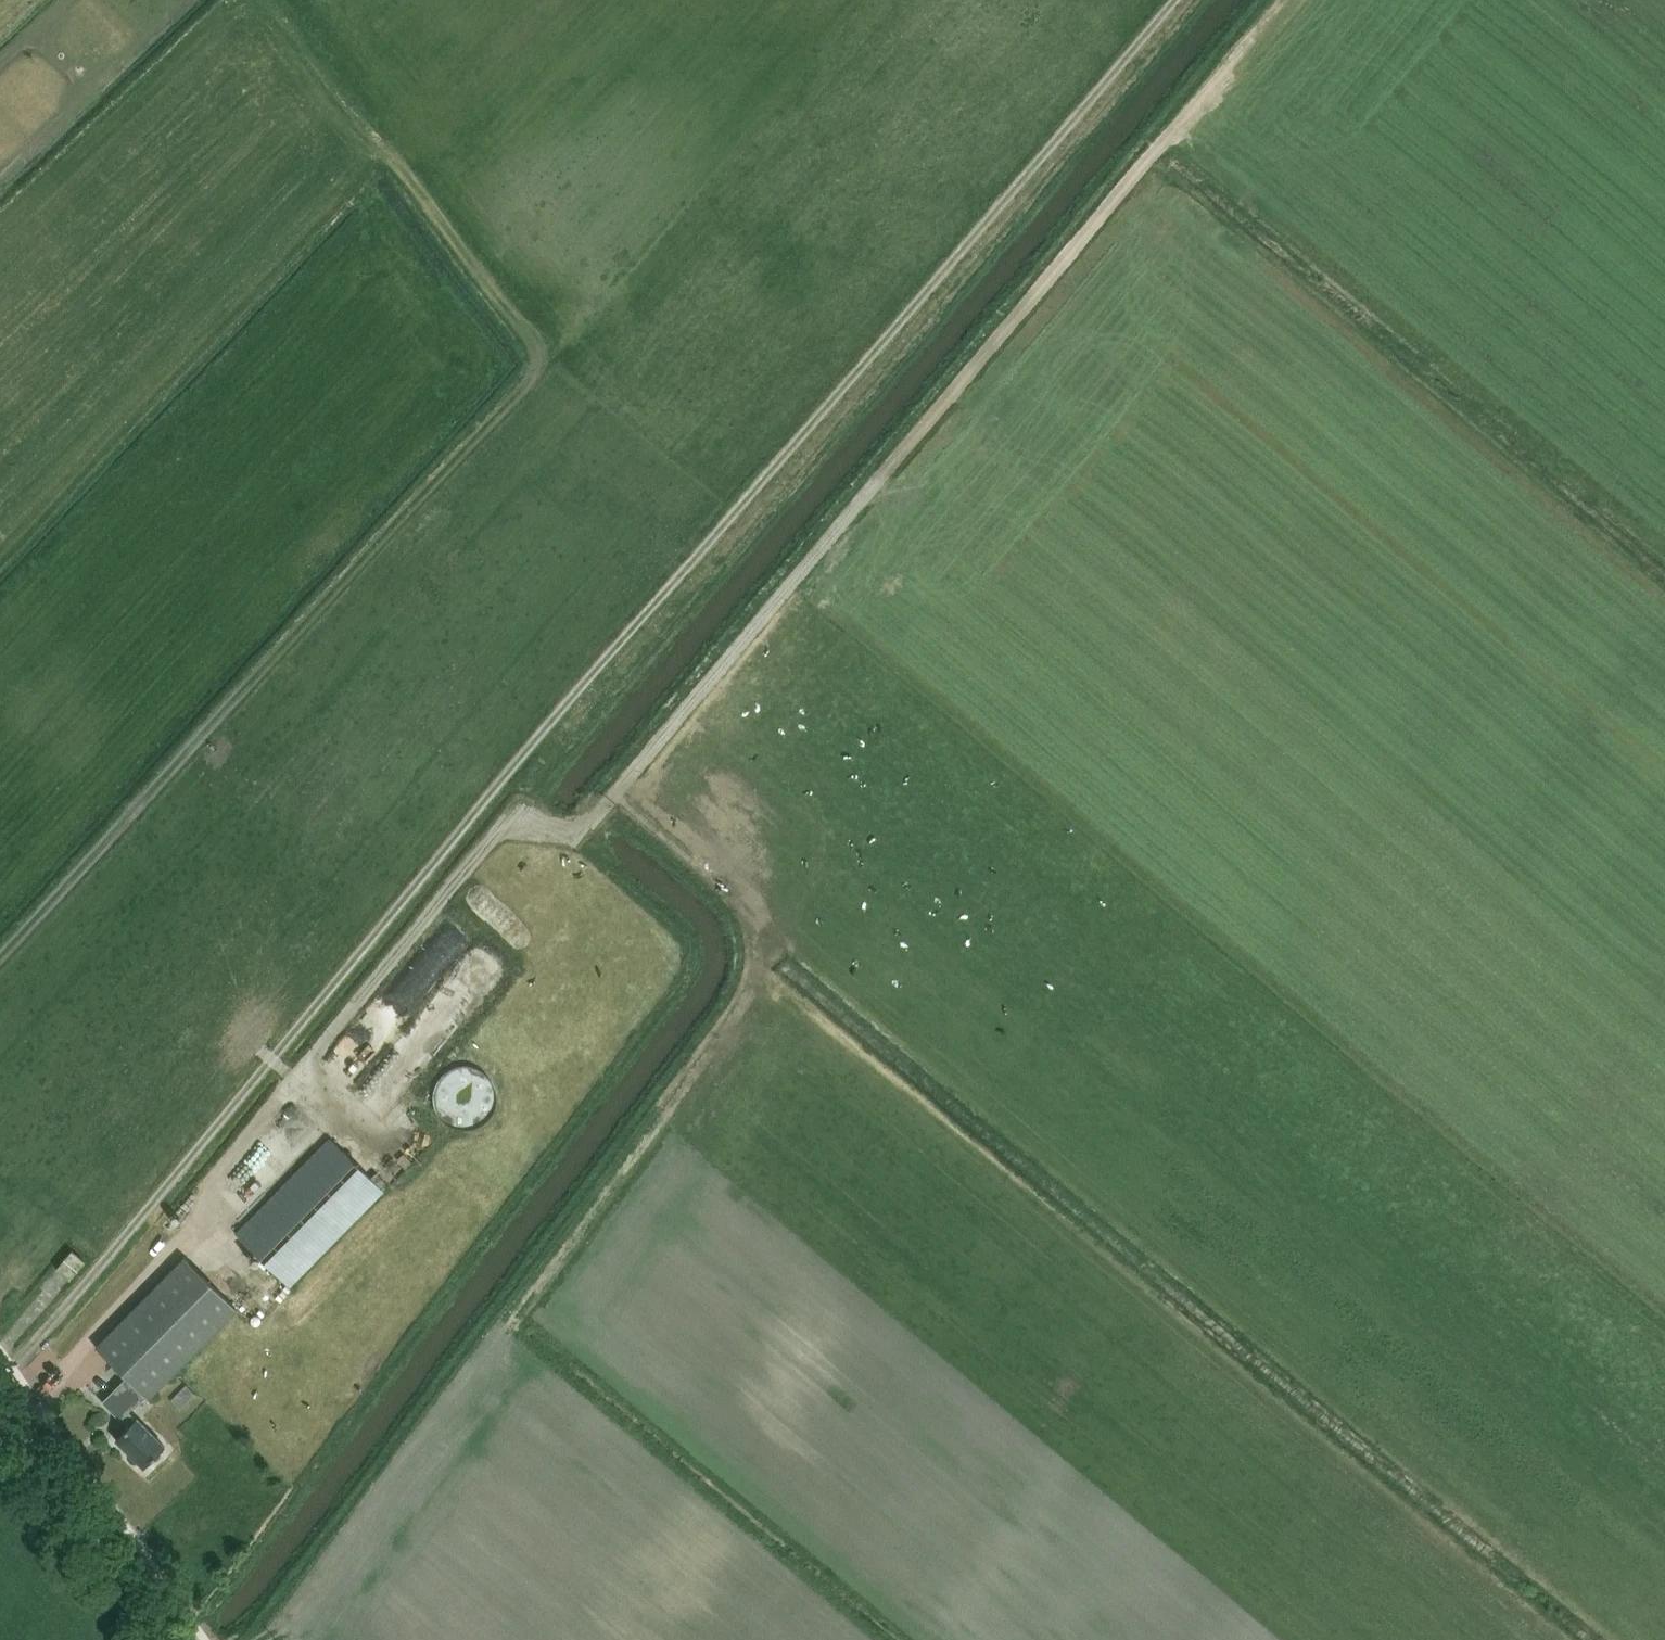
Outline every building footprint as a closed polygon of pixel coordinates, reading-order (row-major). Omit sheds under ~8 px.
[(481,1103),(492,1078),(461,1064),(449,1092),(465,1099),(466,1096),(481,1103)] [(237,1236),(288,1286),(383,1190),(332,1140),(237,1236)] [(70,1280),(86,1262),(72,1251),(57,1269),(70,1280)] [(185,1258),(97,1347),(127,1378),(103,1402),(121,1420),(122,1418),(129,1426),(116,1440),(145,1468),(166,1447),(137,1419),(136,1419),(129,1412),(133,1407),(135,1408),(146,1397),(148,1399),(237,1309),(185,1258)] [(195,1396),(184,1386),(169,1401),(179,1411),(195,1396)]
